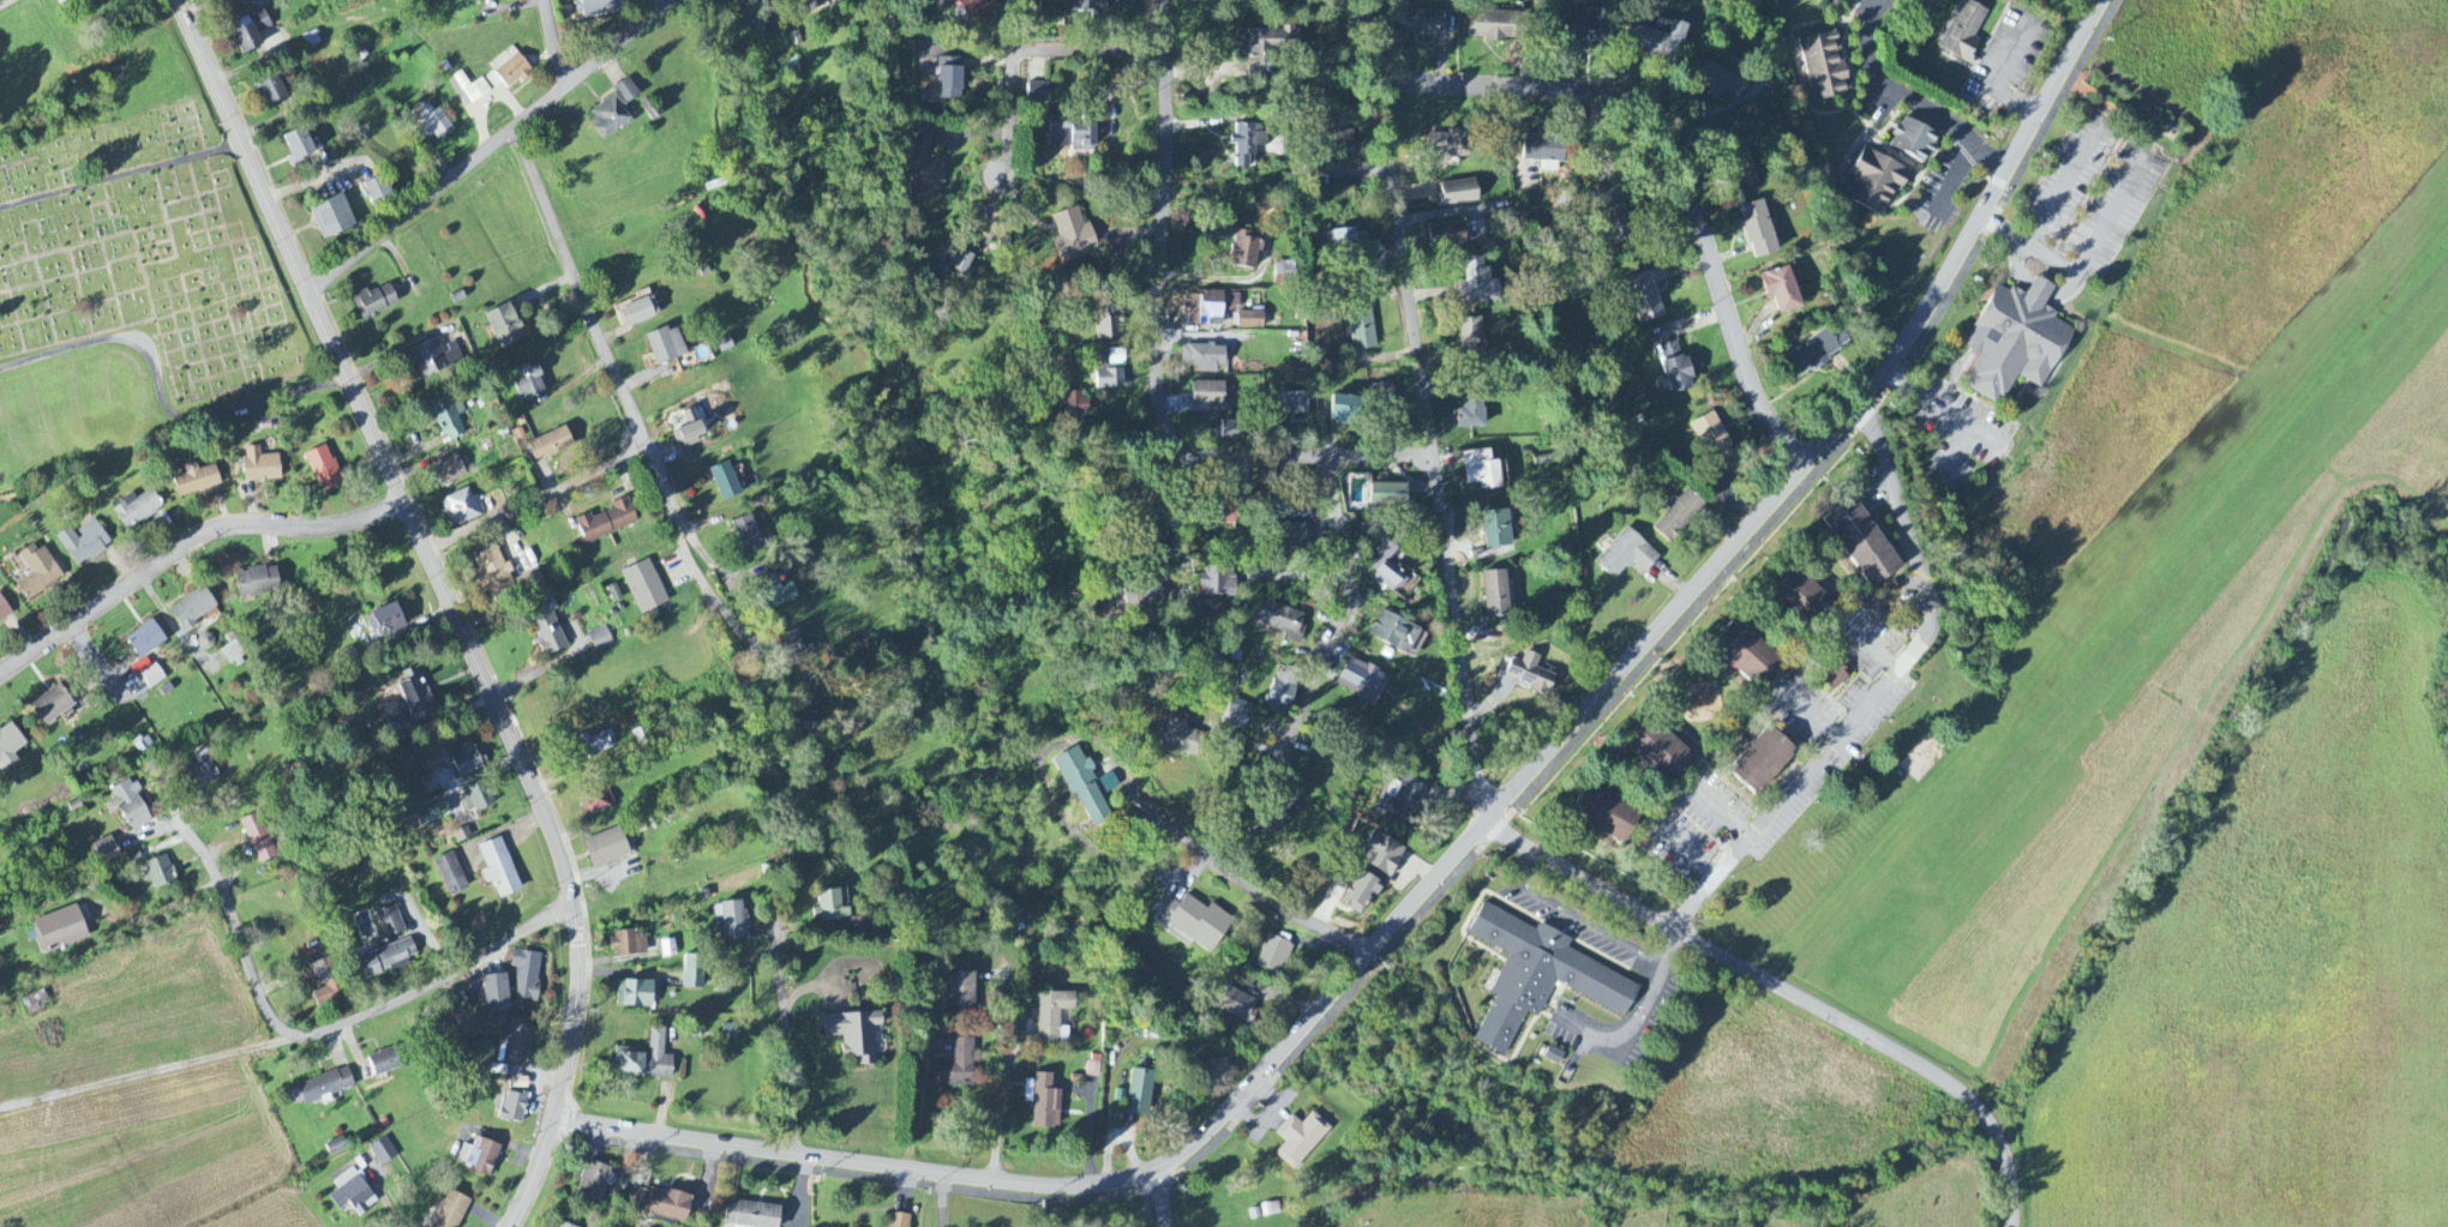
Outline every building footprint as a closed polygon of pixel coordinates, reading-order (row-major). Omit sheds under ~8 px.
[(111,0),(84,0),(87,8),(111,0)] [(618,0),(576,0),(579,19),(620,12),(618,0)] [(806,11),(840,0),(802,0),(806,11)] [(996,0),(958,0),(956,1),(968,25),(1000,8),(996,0)] [(1067,13),(1106,11),(1106,0),(1066,0),(1067,13)] [(1988,10),(1963,0),(1961,0),(1940,52),(1972,66),(1982,41),(1976,39),(1988,10)] [(1587,19),(1570,19),(1570,44),(1608,45),(1609,10),(1587,10),(1587,19)] [(240,55),(263,48),(258,34),(271,30),(266,12),(247,18),(246,15),(229,21),(240,55)] [(1442,37),(1443,13),(1403,12),(1402,36),(1442,37)] [(1468,38),(1484,39),(1484,43),(1505,44),(1506,39),(1523,40),(1523,14),(1468,12),(1468,38)] [(1669,34),(1632,28),(1631,37),(1634,38),(1632,54),(1680,62),(1685,24),(1671,22),(1669,34)] [(1248,29),(1247,76),(1270,77),(1270,51),(1297,52),(1297,30),(1248,29)] [(1852,93),(1836,31),(1798,41),(1814,103),(1852,93)] [(499,94),(516,79),(521,85),(533,74),(512,50),(483,76),(499,94)] [(961,59),(937,59),(936,100),(961,101),(961,59)] [(1738,101),(1747,85),(1713,65),(1701,85),(1723,98),(1726,94),(1738,101)] [(491,93),(482,79),(471,87),(461,72),(453,77),(471,106),(491,93)] [(257,83),(267,107),(287,98),(276,74),(257,83)] [(585,114),(602,141),(631,123),(622,108),(640,97),(628,79),(612,89),(616,96),(585,114)] [(1049,103),(1050,85),(1027,84),(1027,103),(1049,103)] [(449,131),(433,102),(417,110),(423,122),(417,125),(427,143),(449,131)] [(1889,147),(1925,165),(1940,135),(1904,118),(1889,147)] [(1049,122),(1050,152),(1095,150),(1094,121),(1049,122)] [(1235,169),(1255,168),(1254,148),(1264,147),(1264,125),(1236,125),(1236,136),(1234,136),(1235,169)] [(282,138),(295,165),(316,155),(303,128),(282,138)] [(1470,131),(1448,130),(1448,136),(1427,135),(1427,157),(1469,158),(1470,131)] [(944,160),(932,161),(931,131),(908,131),(908,202),(936,202),(936,189),(944,189),(944,160)] [(1558,163),(1564,164),(1565,138),(1524,137),(1523,162),(1541,162),(1540,173),(1557,174),(1558,163)] [(1737,190),(1757,186),(1746,140),(1727,145),(1737,190)] [(1883,216),(1895,189),(1901,192),(1911,171),(1863,149),(1841,198),(1883,216)] [(392,200),(383,176),(362,184),(370,208),(392,200)] [(1477,204),(1477,182),(1440,183),(1440,205),(1477,204)] [(309,210),(323,241),(355,227),(341,195),(309,210)] [(1740,206),(1751,259),(1776,255),(1766,201),(1740,206)] [(1601,210),(1610,246),(1632,241),(1623,204),(1601,210)] [(1098,250),(1090,223),(1083,225),(1078,208),(1052,217),(1059,238),(1053,240),(1060,262),(1098,250)] [(1430,249),(1465,247),(1464,224),(1429,226),(1430,249)] [(1333,269),(1360,266),(1356,230),(1330,232),(1333,269)] [(1230,267),(1255,270),(1257,253),(1260,253),(1262,235),(1235,231),(1230,267)] [(938,266),(964,277),(972,256),(957,250),(957,251),(946,246),(938,266)] [(1498,303),(1498,281),(1489,281),(1489,268),(1483,269),(1483,258),(1464,258),(1465,283),(1459,283),(1459,304),(1498,303)] [(1295,263),(1274,262),(1273,276),(1294,276),(1295,263)] [(1759,276),(1768,302),(1773,300),(1779,316),(1803,308),(1787,266),(1759,276)] [(1662,319),(1651,273),(1626,279),(1637,325),(1662,319)] [(2042,390),(2074,331),(2054,320),(2057,314),(2045,308),(2055,288),(2037,278),(2027,296),(2012,288),(2010,292),(1997,286),(1963,348),(1981,358),(1965,388),(1999,407),(2016,376),(2042,390)] [(351,296),(360,321),(398,307),(390,286),(367,295),(366,290),(351,296)] [(1223,328),(1223,310),(1240,310),(1240,295),(1186,293),(1185,327),(1223,328)] [(624,328),(659,318),(654,299),(619,308),(624,328)] [(1378,349),(1370,300),(1347,304),(1355,353),(1378,349)] [(1096,341),(1121,340),(1120,309),(1095,310),(1096,341)] [(1238,330),(1263,330),(1263,313),(1238,313),(1238,330)] [(1460,321),(1463,358),(1486,356),(1482,319),(1460,321)] [(677,327),(647,337),(656,367),(686,357),(677,327)] [(1851,345),(1842,332),(1831,339),(1826,331),(1784,357),(1797,379),(1851,345)] [(463,362),(455,343),(442,348),(438,339),(407,352),(420,380),(463,362)] [(1681,341),(1658,347),(1670,394),(1692,388),(1681,341)] [(1198,372),(1225,372),(1225,347),(1182,347),(1181,367),(1198,368),(1198,372)] [(1095,361),(1096,391),(1125,389),(1124,368),(1125,368),(1124,350),(1107,351),(1107,361),(1095,361)] [(536,367),(529,370),(527,365),(515,369),(519,380),(512,382),(517,398),(528,394),(530,399),(546,393),(536,367)] [(1192,406),(1224,407),(1225,383),(1192,383),(1192,406)] [(1382,385),(1383,403),(1395,402),(1394,384),(1382,385)] [(1484,429),(1485,390),(1465,389),(1464,410),(1457,410),(1457,429),(1484,429)] [(1306,393),(1274,394),(1274,416),(1307,415),(1306,393)] [(1056,394),(1057,411),(1051,411),(1051,422),(1089,422),(1088,394),(1056,394)] [(1328,425),(1355,428),(1359,399),(1332,396),(1328,425)] [(432,413),(447,444),(466,436),(458,418),(466,415),(460,400),(432,413)] [(1732,448),(1714,413),(1691,425),(1709,460),(1732,448)] [(1209,441),(1244,440),(1243,423),(1209,424),(1209,441)] [(528,444),(537,465),(574,449),(565,428),(528,444)] [(322,495),(344,484),(326,446),(303,456),(322,495)] [(260,457),(260,448),(242,449),(243,483),(280,482),(279,457),(260,457)] [(1480,493),(1502,490),(1498,462),(1491,463),(1489,451),(1462,454),(1466,487),(1479,485),(1480,493)] [(440,490),(467,477),(456,455),(429,468),(440,490)] [(722,503),(741,495),(728,462),(708,470),(722,503)] [(174,479),(178,498),(220,489),(216,467),(198,471),(197,463),(183,466),(185,476),(174,479)] [(1408,486),(1371,485),(1370,506),(1407,507),(1408,486)] [(1667,509),(1669,511),(1652,529),(1670,545),(1706,506),(1686,488),(1667,509)] [(451,529),(482,516),(472,489),(440,502),(451,529)] [(112,509),(125,532),(163,510),(152,490),(136,500),(134,496),(112,509)] [(585,546),(637,524),(627,499),(611,506),(613,511),(592,520),(589,513),(574,520),(585,546)] [(1903,569),(1856,500),(1825,521),(1871,590),(1903,569)] [(1211,527),(1236,528),(1236,509),(1211,509),(1211,527)] [(1510,549),(1509,512),(1482,513),(1484,550),(1510,549)] [(742,554),(762,548),(752,516),(732,522),(742,554)] [(77,569),(111,545),(94,521),(75,534),(71,528),(56,538),(77,569)] [(1270,524),(1270,547),(1308,547),(1308,524),(1270,524)] [(1595,564),(1615,583),(1633,563),(1645,574),(1660,558),(1627,528),(1595,564)] [(1397,550),(1384,540),(1374,554),(1378,557),(1366,573),(1395,594),(1407,578),(1387,563),(1397,550)] [(24,602),(63,581),(43,544),(20,557),(30,577),(15,585),(24,602)] [(496,546),(470,555),(487,610),(519,599),(507,564),(502,566),(496,546)] [(641,616),(669,603),(649,561),(621,574),(641,616)] [(1235,598),(1236,568),(1202,567),(1202,597),(1235,598)] [(1809,628),(1832,604),(1793,568),(1771,592),(1809,628)] [(277,570),(235,571),(236,598),(278,596),(277,570)] [(544,586),(538,571),(515,582),(522,596),(544,586)] [(1508,617),(1507,573),(1483,573),(1484,618),(1508,617)] [(797,602),(791,585),(779,588),(776,576),(757,582),(767,611),(797,602)] [(1123,584),(1124,604),(1168,602),(1168,582),(1123,584)] [(168,611),(183,633),(217,609),(202,587),(168,611)] [(12,619),(1,597),(0,597),(0,625),(12,619)] [(1300,646),(1306,628),(1301,626),(1305,615),(1262,601),(1254,624),(1283,634),(1281,640),(1300,646)] [(566,651),(554,612),(556,611),(554,604),(528,612),(543,658),(566,651)] [(404,628),(395,605),(365,618),(374,641),(404,628)] [(1367,638),(1407,657),(1412,648),(1419,651),(1427,634),(1380,611),(1367,638)] [(1710,649),(1756,689),(1781,660),(1735,620),(1710,649)] [(136,661),(165,645),(153,622),(124,638),(136,661)] [(595,653),(614,646),(606,628),(588,635),(595,653)] [(231,666),(245,656),(235,642),(220,652),(231,666)] [(1555,676),(1537,671),(1541,657),(1526,653),(1523,662),(1511,659),(1506,677),(1530,684),(1527,693),(1548,699),(1555,676)] [(1335,688),(1370,704),(1384,675),(1349,658),(1335,688)] [(1851,674),(1838,663),(1822,682),(1834,693),(1851,674)] [(405,684),(399,686),(410,724),(434,717),(420,668),(402,674),(405,684)] [(1265,713),(1289,718),(1297,679),(1274,674),(1265,713)] [(29,708),(44,728),(73,707),(58,687),(29,708)] [(1251,713),(1229,706),(1222,727),(1244,734),(1251,713)] [(1203,734),(1187,730),(1188,725),(1169,720),(1161,749),(1196,759),(1203,734)] [(1626,746),(1669,786),(1693,760),(1650,720),(1626,746)] [(13,756),(26,747),(10,723),(0,730),(0,770),(2,773),(17,762),(13,756)] [(1797,754),(1770,728),(1729,772),(1756,798),(1797,754)] [(579,764),(615,749),(608,732),(590,740),(588,735),(570,743),(579,764)] [(488,767),(481,749),(475,752),(471,743),(460,747),(462,752),(449,757),(459,779),(488,767)] [(217,762),(213,746),(195,752),(199,767),(217,762)] [(1053,760),(1089,830),(1113,818),(1078,748),(1053,760)] [(203,788),(220,781),(213,765),(196,772),(203,788)] [(1409,829),(1427,787),(1405,777),(1401,786),(1395,784),(1391,793),(1382,790),(1372,813),(1409,829)] [(108,793),(113,802),(104,807),(109,817),(118,812),(132,835),(154,822),(129,780),(108,793)] [(495,805),(486,782),(461,791),(470,815),(495,805)] [(1290,822),(1284,817),(1304,795),(1290,783),(1256,822),(1275,839),(1290,822)] [(1626,845),(1642,812),(1588,786),(1572,819),(1626,845)] [(615,807),(608,787),(580,798),(587,817),(615,807)] [(421,826),(449,818),(445,804),(417,813),(421,826)] [(277,857),(260,814),(240,822),(258,865),(277,857)] [(593,870),(630,857),(620,828),(583,842),(593,870)] [(1363,867),(1393,878),(1405,847),(1375,836),(1363,867)] [(119,859),(110,837),(90,846),(100,868),(119,859)] [(521,892),(502,839),(478,848),(487,871),(481,873),(485,886),(492,883),(498,900),(521,892)] [(447,899),(467,891),(453,853),(433,861),(447,899)] [(175,886),(168,858),(142,864),(149,893),(175,886)] [(1383,885),(1356,874),(1342,907),(1362,916),(1371,895),(1378,898),(1383,885)] [(851,920),(849,910),(841,911),(839,891),(817,893),(818,910),(812,911),(813,924),(851,920)] [(1210,905),(1207,910),(1185,896),(1179,906),(1163,896),(1150,916),(1210,955),(1233,920),(1210,905)] [(721,943),(745,942),(743,904),(714,905),(715,919),(720,919),(721,943)] [(1640,986),(1567,953),(1572,942),(1540,927),(1538,930),(1483,905),(1469,936),(1510,955),(1492,995),(1496,997),(1474,1044),(1506,1058),(1526,1014),(1540,1021),(1555,985),(1626,1017),(1640,986)] [(88,939),(76,907),(32,923),(44,955),(88,939)] [(383,940),(404,935),(397,907),(376,912),(383,940)] [(852,920),(854,936),(869,934),(867,918),(852,920)] [(611,934),(612,958),(647,957),(646,933),(611,934)] [(1278,977),(1293,946),(1269,935),(1255,966),(1278,977)] [(364,981),(391,972),(392,974),(410,968),(407,959),(416,956),(411,941),(357,960),(364,981)] [(543,956),(513,952),(511,970),(517,971),(511,1009),(523,1010),(524,1002),(536,1004),(543,956)] [(684,990),(702,991),(703,958),(685,958),(684,990)] [(312,966),(321,990),(311,994),(317,1010),(333,1004),(335,1009),(349,1003),(339,978),(330,983),(321,962),(312,966)] [(975,974),(949,974),(949,1013),(974,1013),(975,974)] [(509,1013),(506,977),(481,978),(483,1014),(509,1013)] [(653,983),(617,982),(617,1009),(652,1010),(653,983)] [(1259,1003),(1226,987),(1216,1010),(1249,1026),(1259,1003)] [(29,1018),(51,1008),(43,991),(21,1001),(29,1018)] [(1068,1045),(1068,1029),(1060,1028),(1060,1012),(1075,1012),(1075,995),(1039,994),(1039,1044),(1068,1045)] [(843,1039),(843,1068),(874,1069),(875,1029),(880,1029),(881,1017),(822,1015),(821,1038),(843,1039)] [(531,1023),(510,1020),(507,1037),(500,1036),(498,1047),(506,1048),(503,1064),(524,1067),(531,1023)] [(672,1058),(664,1057),(665,1032),(648,1031),(646,1079),(672,1080),(672,1058)] [(952,1040),(951,1063),(935,1062),(935,1087),(972,1088),(974,1041),(952,1040)] [(368,1060),(375,1079),(402,1068),(394,1049),(368,1060)] [(644,1057),(633,1056),(633,1050),(615,1050),(614,1079),(643,1079),(644,1057)] [(1100,1079),(1101,1057),(1089,1056),(1088,1079),(1100,1079)] [(1155,1075),(1132,1070),(1124,1116),(1147,1119),(1155,1075)] [(294,1108),(354,1090),(348,1071),(289,1089),(294,1108)] [(1060,1130),(1061,1093),(1052,1092),(1053,1076),(1035,1075),(1033,1129),(1060,1130)] [(527,1090),(527,1080),(514,1080),(513,1090),(527,1090)] [(520,1127),(528,1098),(505,1092),(498,1121),(520,1127)] [(1331,1129),(1312,1114),(1302,1126),(1291,1117),(1276,1135),(1286,1143),(1275,1157),(1295,1173),(1331,1129)] [(398,1160),(388,1139),(370,1147),(379,1168),(398,1160)] [(490,1178),(500,1148),(475,1140),(472,1149),(463,1146),(456,1167),(490,1178)] [(608,1168),(583,1163),(577,1202),(601,1206),(608,1168)] [(358,1218),(378,1204),(353,1169),(332,1184),(338,1192),(328,1199),(337,1212),(348,1205),(358,1218)] [(691,1201),(633,1186),(627,1211),(685,1226),(691,1201)] [(467,1200),(445,1193),(434,1226),(459,1226),(467,1200)] [(781,1209),(728,1201),(724,1226),(729,1226),(778,1226),(781,1209)] [(911,1217),(891,1215),(890,1226),(910,1226),(911,1217)]
